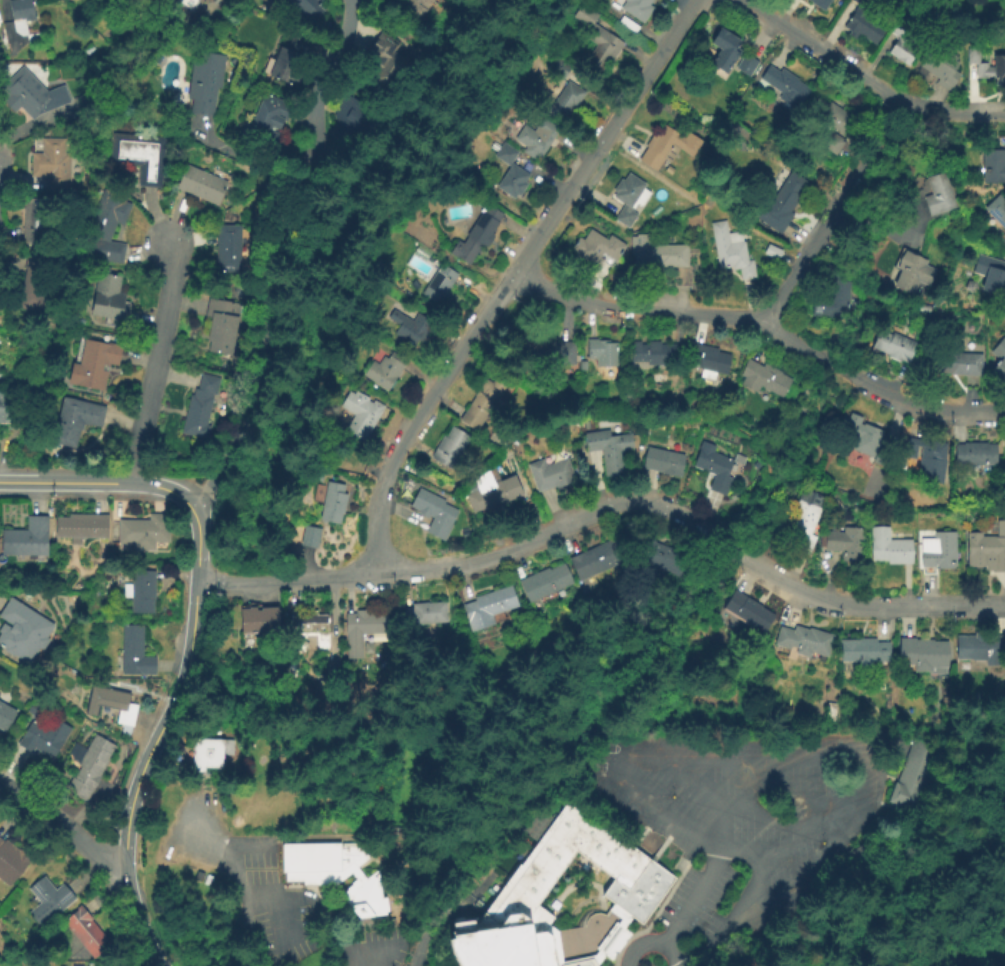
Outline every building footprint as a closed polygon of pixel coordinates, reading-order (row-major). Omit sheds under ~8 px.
[(7,2),(16,0),(31,0),(35,21),(22,23),(22,20),(11,22),(7,2)] [(285,1),(284,0),(322,0),(323,1),(318,6),(325,13),(309,30),(282,5),(285,1)] [(394,9),(400,0),(435,0),(419,25),(394,9)] [(623,2),(620,0),(653,0),(649,6),(653,8),(642,25),(619,9),(623,2)] [(824,12),(806,0),(833,0),(824,12)] [(622,45),(602,75),(584,63),(595,47),(578,36),(584,28),(571,19),(581,4),(598,15),(592,24),(622,45)] [(875,47),(859,35),(857,38),(842,27),(858,5),(888,27),(875,47)] [(908,68),(888,55),(898,40),(888,34),(896,21),(910,29),(903,39),(920,49),(908,68)] [(726,75),(711,65),(720,50),(710,44),(720,28),(741,42),(737,49),(741,52),(726,75)] [(362,74),(371,59),(365,55),(379,31),(400,44),(394,54),(406,62),(389,91),(362,74)] [(266,78),(279,48),(286,51),(293,35),(314,44),(294,90),(266,78)] [(948,95),(929,84),(933,78),(918,69),(933,44),(960,61),(953,73),(959,76),(948,95)] [(993,57),(1004,57),(1004,87),(993,87),(993,80),(974,81),(974,66),(966,66),(966,49),(977,49),(977,64),(987,64),(987,68),(993,68),(993,57)] [(212,118),(189,115),(191,100),(186,99),(192,52),(225,57),(221,90),(216,89),(212,118)] [(562,124),(545,113),(552,102),(543,96),(555,78),(542,69),(553,53),(573,67),(562,82),(566,84),(567,83),(583,94),(562,124)] [(748,78),(735,69),(745,54),(758,63),(748,78)] [(12,115),(0,102),(6,96),(0,89),(0,87),(22,67),(46,91),(62,86),(68,103),(37,115),(31,120),(19,108),(12,115)] [(797,111),(777,99),(780,94),(769,87),(765,94),(755,87),(768,67),(778,73),(781,68),(797,78),(796,81),(810,90),(797,111)] [(355,141),(331,127),(337,116),(330,112),(341,93),(372,112),(355,141)] [(275,144),(247,133),(261,94),(292,106),(285,124),(282,123),(275,144)] [(835,156),(796,130),(816,99),(827,106),(829,103),(857,121),(847,137),(832,127),(829,131),(844,142),(835,156)] [(559,131),(540,160),(536,157),(533,161),(521,154),(525,148),(513,141),(522,127),(532,133),(541,120),(559,131)] [(658,175),(638,163),(646,149),(643,147),(653,132),(657,135),(663,126),(682,137),(685,132),(709,146),(698,163),(674,148),(658,175)] [(160,190),(136,189),(138,168),(109,166),(111,134),(163,138),(160,190)] [(45,190),(45,178),(29,178),(29,154),(40,154),(40,139),(70,140),(70,190),(45,190)] [(516,154),(507,168),(493,159),(502,145),(516,154)] [(981,150),(1004,150),(1004,185),(982,186),(981,150)] [(218,209),(167,187),(178,162),(229,184),(218,209)] [(528,176),(523,184),(526,187),(519,198),(516,197),(513,201),(495,190),(511,165),(528,176)] [(927,216),(922,198),(929,196),(924,178),(946,171),(957,207),(927,216)] [(783,221),(765,209),(790,172),(808,184),(783,221)] [(627,230),(613,221),(622,206),(612,200),(614,196),(611,193),(620,180),(623,182),(628,174),(645,186),(629,211),(637,216),(627,230)] [(92,238),(82,233),(100,191),(132,204),(122,227),(115,224),(107,244),(124,247),(120,266),(88,259),(92,238)] [(1004,193),(1004,194),(1004,232),(985,210),(1004,193)] [(21,246),(22,201),(52,202),(50,247),(21,246)] [(468,267),(448,255),(456,242),(463,246),(467,239),(464,237),(477,215),(482,218),(487,209),(503,218),(483,250),(479,248),(468,267)] [(754,278),(740,281),(739,271),(732,272),(731,268),(718,270),(709,224),(724,221),(727,235),(741,232),(746,262),(751,261),(754,278)] [(214,274),(214,226),(240,226),(240,274),(214,274)] [(615,264),(605,258),(595,272),(568,253),(578,239),(582,242),(590,231),(605,241),(609,236),(626,248),(615,264)] [(782,252),(777,262),(761,255),(767,244),(782,252)] [(687,268),(647,269),(647,246),(686,246),(687,268)] [(891,289),(900,271),(893,268),(901,250),(929,263),(913,299),(891,289)] [(1004,262),(1004,259),(1004,288),(1003,295),(990,291),(993,282),(970,274),(977,254),(1004,262)] [(439,308),(420,295),(441,264),(457,275),(446,291),(449,294),(439,308)] [(847,317),(811,316),(812,277),(821,277),(821,266),(839,267),(839,282),(848,282),(847,317)] [(41,317),(15,311),(25,268),(50,274),(41,317)] [(121,321),(88,315),(95,274),(118,278),(115,294),(126,296),(121,321)] [(232,356),(204,351),(208,328),(201,327),(207,299),(238,305),(235,318),(240,319),(232,356)] [(414,349),(392,335),(398,327),(386,319),(391,310),(409,322),(415,314),(430,324),(414,349)] [(908,365),(869,347),(877,330),(889,336),(891,332),(918,344),(908,365)] [(103,392),(67,384),(71,363),(78,365),(84,337),(122,346),(117,368),(103,364),(101,371),(107,373),(103,392)] [(1003,337),(1004,339),(1004,383),(991,370),(999,362),(989,352),(1003,337)] [(596,369),(595,358),(588,359),(586,339),(597,338),(597,341),(608,340),(608,343),(616,343),(618,368),(596,369)] [(677,365),(647,367),(647,362),(630,363),(629,341),(640,340),(640,346),(648,346),(647,341),(660,340),(660,344),(676,344),(677,365)] [(573,366),(535,365),(536,341),(574,342),(573,366)] [(726,376),(716,374),(714,381),(699,378),(701,368),(687,365),(693,341),(718,347),(717,351),(731,354),(726,376)] [(388,393),(359,375),(368,360),(376,365),(381,357),(386,360),(391,351),(407,361),(388,393)] [(981,375),(938,375),(939,351),(982,352),(981,375)] [(782,399),(759,388),(756,394),(740,387),(744,378),(739,376),(747,359),(762,367),(763,364),(792,378),(782,399)] [(180,435),(188,397),(192,398),(193,390),(197,391),(200,375),(221,379),(217,397),(212,396),(205,429),(199,428),(197,439),(180,435)] [(457,420),(483,379),(489,383),(492,378),(507,387),(477,433),(457,420)] [(19,426),(0,426),(0,391),(9,391),(9,401),(19,401),(19,426)] [(362,443),(344,432),(353,415),(338,407),(347,391),(370,404),(373,400),(383,406),(362,443)] [(99,430),(82,425),(75,451),(50,445),(62,397),(105,408),(99,430)] [(888,471),(870,463),(872,460),(845,449),(852,434),(839,429),(846,411),(862,418),(860,423),(886,433),(880,447),(895,453),(888,471)] [(451,471),(429,458),(442,436),(445,437),(451,427),(470,437),(451,471)] [(625,474),(603,478),(598,451),(585,453),(582,432),(608,427),(610,438),(630,434),(633,451),(621,453),(625,474)] [(942,486),(914,481),(920,449),(911,447),(912,438),(946,444),(942,462),(946,463),(942,486)] [(996,468),(955,468),(955,444),(996,445),(996,468)] [(679,478),(641,469),(646,447),(684,455),(679,478)] [(725,497),(707,491),(713,476),(691,468),(699,448),(732,460),(726,477),(732,479),(725,497)] [(573,481),(537,495),(524,460),(539,455),(543,466),(565,458),(573,481)] [(527,500),(474,522),(463,495),(471,492),(464,477),(488,467),(494,482),(516,473),(527,500)] [(339,526),(318,523),(325,482),(343,485),(342,494),(347,495),(344,515),(340,514),(339,526)] [(444,544),(424,534),(432,518),(408,507),(418,486),(445,499),(442,505),(459,512),(444,544)] [(807,557),(781,545),(787,530),(783,528),(796,498),(820,508),(809,535),(815,538),(807,557)] [(153,553),(131,552),(132,545),(117,545),(117,521),(147,521),(148,514),(169,514),(169,543),(153,543),(153,553)] [(69,546),(69,539),(55,539),(55,520),(67,520),(67,515),(107,516),(107,539),(80,539),(80,546),(69,546)] [(47,556),(0,558),(0,532),(25,531),(24,518),(46,517),(47,556)] [(995,522),(1004,521),(1004,570),(1002,570),(1002,574),(984,575),(984,568),(965,568),(965,533),(981,533),(981,538),(995,538),(995,522)] [(321,530),(317,550),(298,547),(302,527),(321,530)] [(861,565),(838,564),(839,553),(824,552),(826,527),(863,529),(861,565)] [(912,566),(886,567),(886,562),(871,562),(870,528),(888,527),(889,541),(911,541),(912,566)] [(955,570),(920,570),(919,541),(933,540),(933,533),(954,532),(955,570)] [(677,580),(631,559),(642,534),(688,555),(677,580)] [(578,583),(568,559),(612,540),(623,564),(578,583)] [(571,585),(527,604),(516,579),(547,566),(549,570),(563,564),(571,585)] [(153,614),(131,614),(130,599),(123,599),(122,583),(131,583),(131,570),(152,569),(153,614)] [(517,608),(493,616),(495,624),(470,632),(462,606),(474,602),(472,596),(509,584),(517,608)] [(764,633),(722,608),(733,590),(774,615),(764,633)] [(28,665),(0,649),(0,624),(8,629),(10,625),(0,619),(0,610),(8,597),(52,624),(45,636),(50,639),(42,653),(37,650),(28,665)] [(445,625),(403,627),(402,609),(411,608),(411,602),(445,601),(445,625)] [(277,631),(240,633),(239,607),(276,605),(277,631)] [(343,652),(344,613),(354,613),(354,609),(372,609),(372,614),(384,614),(384,634),(360,634),(360,652),(343,652)] [(327,632),(298,632),(298,614),(327,614),(327,632)] [(155,672),(121,672),(121,625),(142,625),(142,656),(155,656),(155,672)] [(827,658),(811,653),(809,660),(794,655),(797,647),(789,645),(787,650),(772,645),(779,626),(791,630),(792,626),(807,631),(808,628),(834,637),(827,658)] [(999,668),(984,667),(985,661),(954,661),(955,636),(972,637),(973,631),(985,631),(985,637),(1000,638),(999,668)] [(944,676),(928,677),(927,671),(914,672),(914,666),(907,666),(906,657),(899,657),(898,638),(915,637),(915,640),(932,640),(932,643),(947,642),(948,668),(944,668),(944,676)] [(888,663),(871,663),(871,669),(860,669),(860,662),(840,663),(840,640),(875,639),(875,643),(888,643),(888,663)] [(132,729),(114,725),(117,710),(99,706),(96,717),(83,714),(89,685),(130,693),(127,704),(137,706),(132,729)] [(3,732),(0,730),(0,702),(15,711),(3,732)] [(838,704),(836,722),(827,721),(829,703),(838,704)] [(52,760),(33,748),(29,754),(15,746),(28,723),(42,731),(51,717),(71,728),(52,760)] [(84,803),(64,793),(77,768),(66,762),(74,745),(84,751),(92,735),(113,745),(98,776),(106,780),(97,796),(90,792),(84,803)] [(886,803),(912,737),(938,748),(912,814),(886,803)] [(235,758),(223,758),(223,777),(189,776),(191,738),(236,740),(235,758)] [(603,957),(597,965),(456,965),(449,953),(448,940),(453,938),(452,923),(479,919),(565,800),(651,862),(675,879),(641,926),(631,919),(623,929),(631,934),(610,962),(603,957)] [(8,889),(0,882),(0,840),(2,842),(5,839),(31,861),(8,889)] [(354,844),(368,858),(356,870),(365,881),(346,897),(337,887),(319,887),(302,887),(301,883),(280,883),(279,845),(354,844)] [(381,867),(387,916),(358,919),(342,901),(346,897),(365,881),(381,867)] [(74,901),(39,929),(25,912),(37,902),(26,888),(41,875),(53,889),(60,884),(74,901)] [(93,960),(61,922),(79,907),(110,945),(93,960)]
